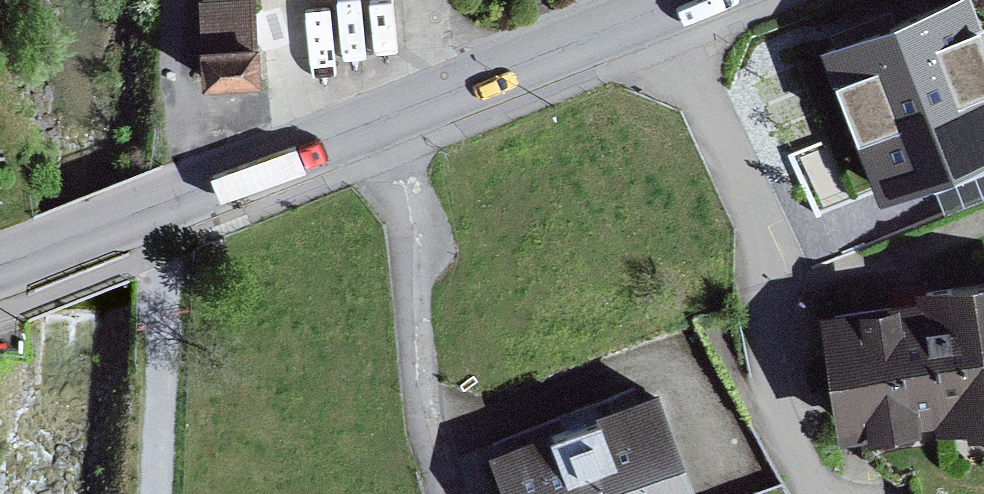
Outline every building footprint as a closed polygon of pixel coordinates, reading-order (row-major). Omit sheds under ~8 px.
[(206,64),(261,60),(257,0),(202,0),(206,64)] [(834,49),(888,187),(983,147),(983,17),(958,1),(834,49)] [(820,309),(840,431),(869,426),(933,416),(936,430),(983,421),(983,273),(915,282),(916,295),(820,309)] [(488,451),(505,493),(702,493),(659,384),(488,451)]
